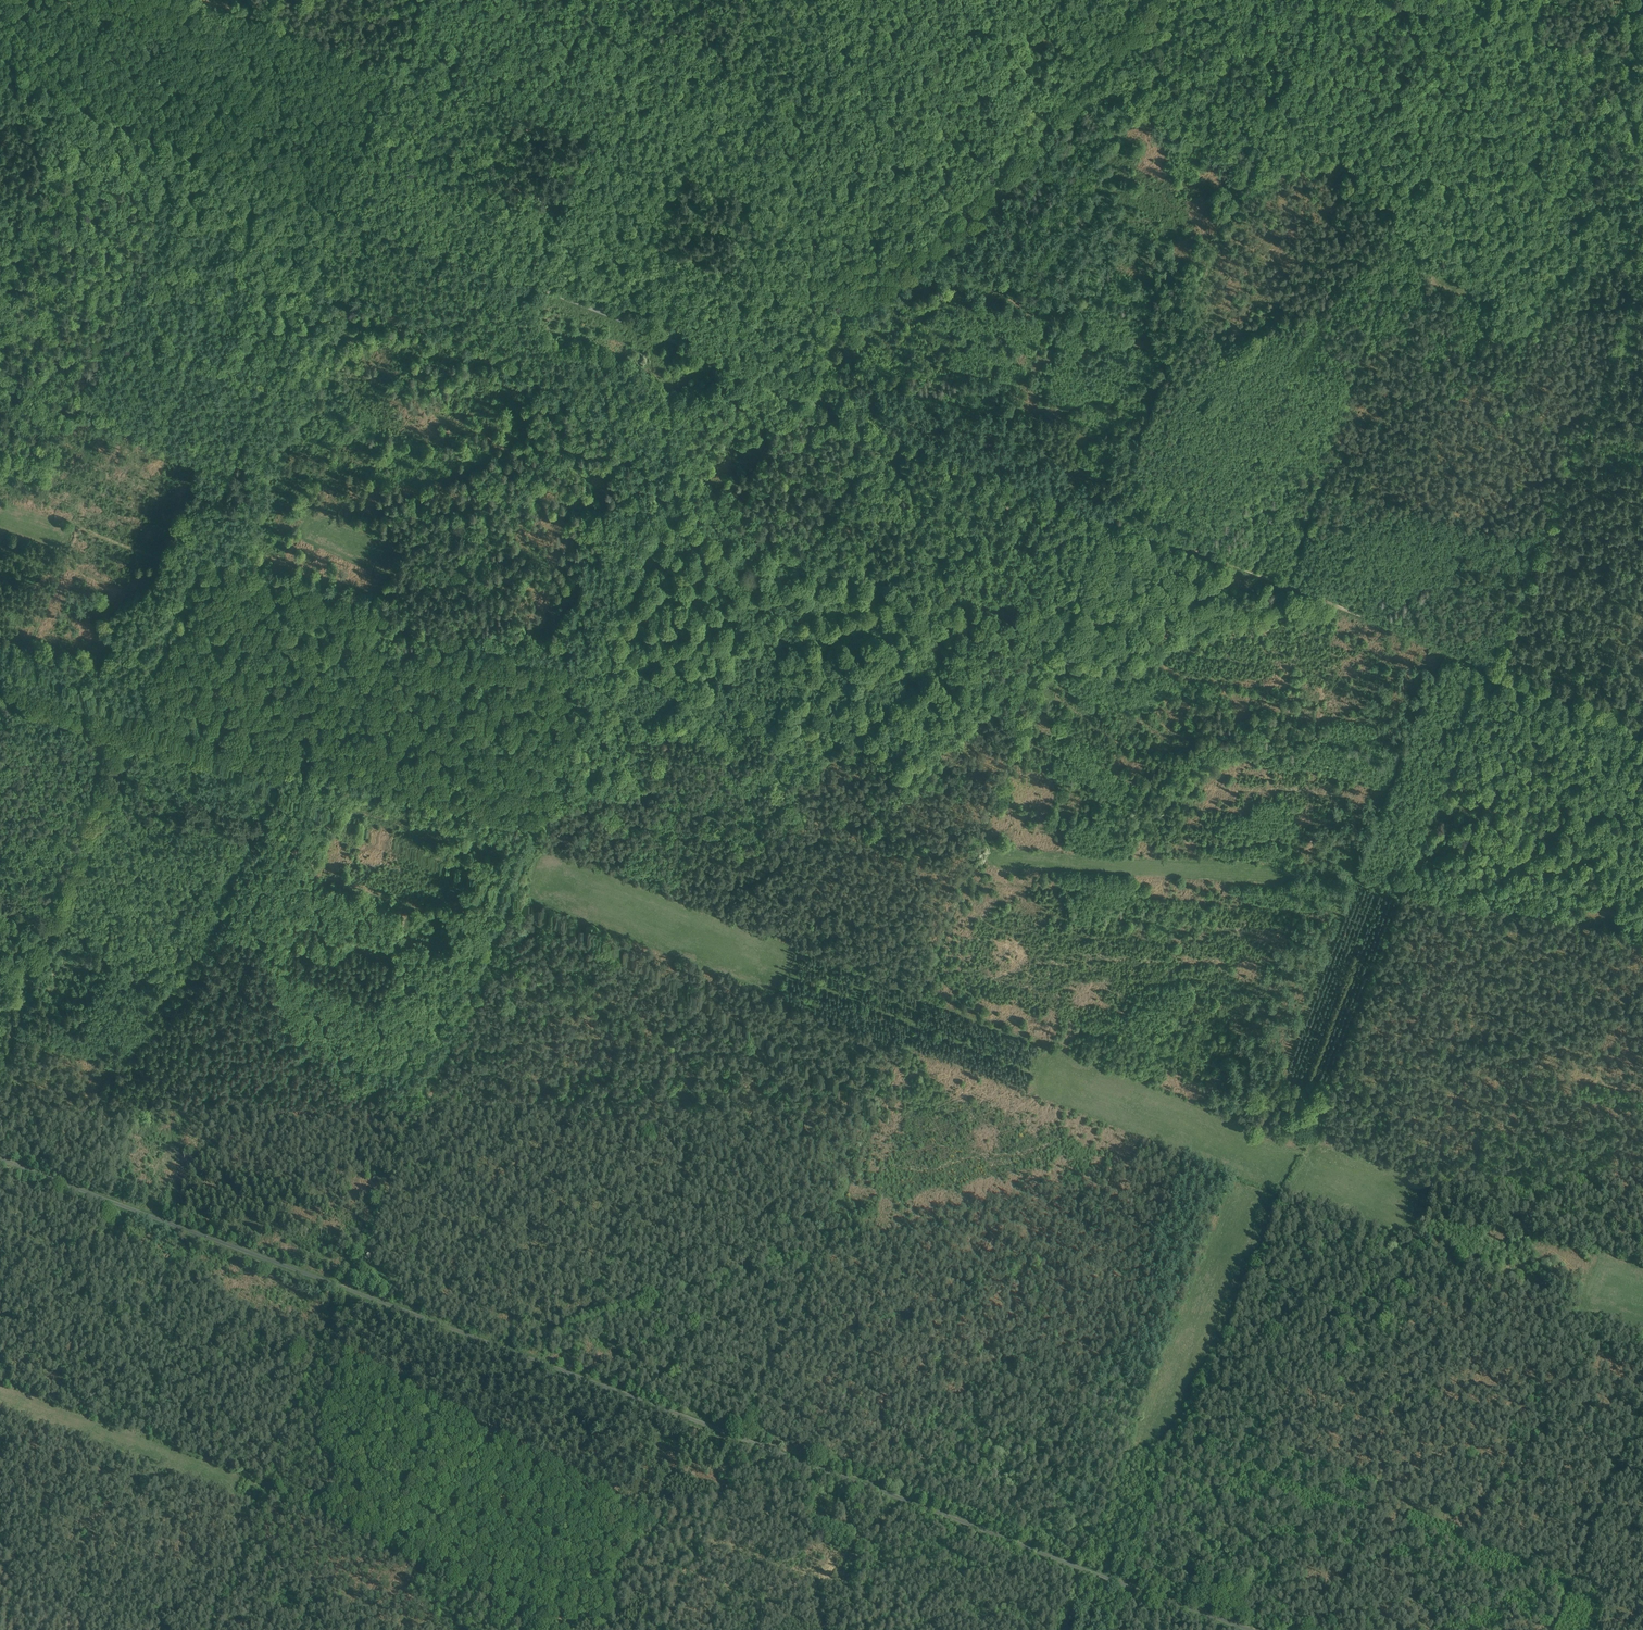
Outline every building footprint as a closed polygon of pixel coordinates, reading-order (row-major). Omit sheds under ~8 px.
[(370,1278),(357,1273),(354,1279),(367,1284),(370,1278)]
